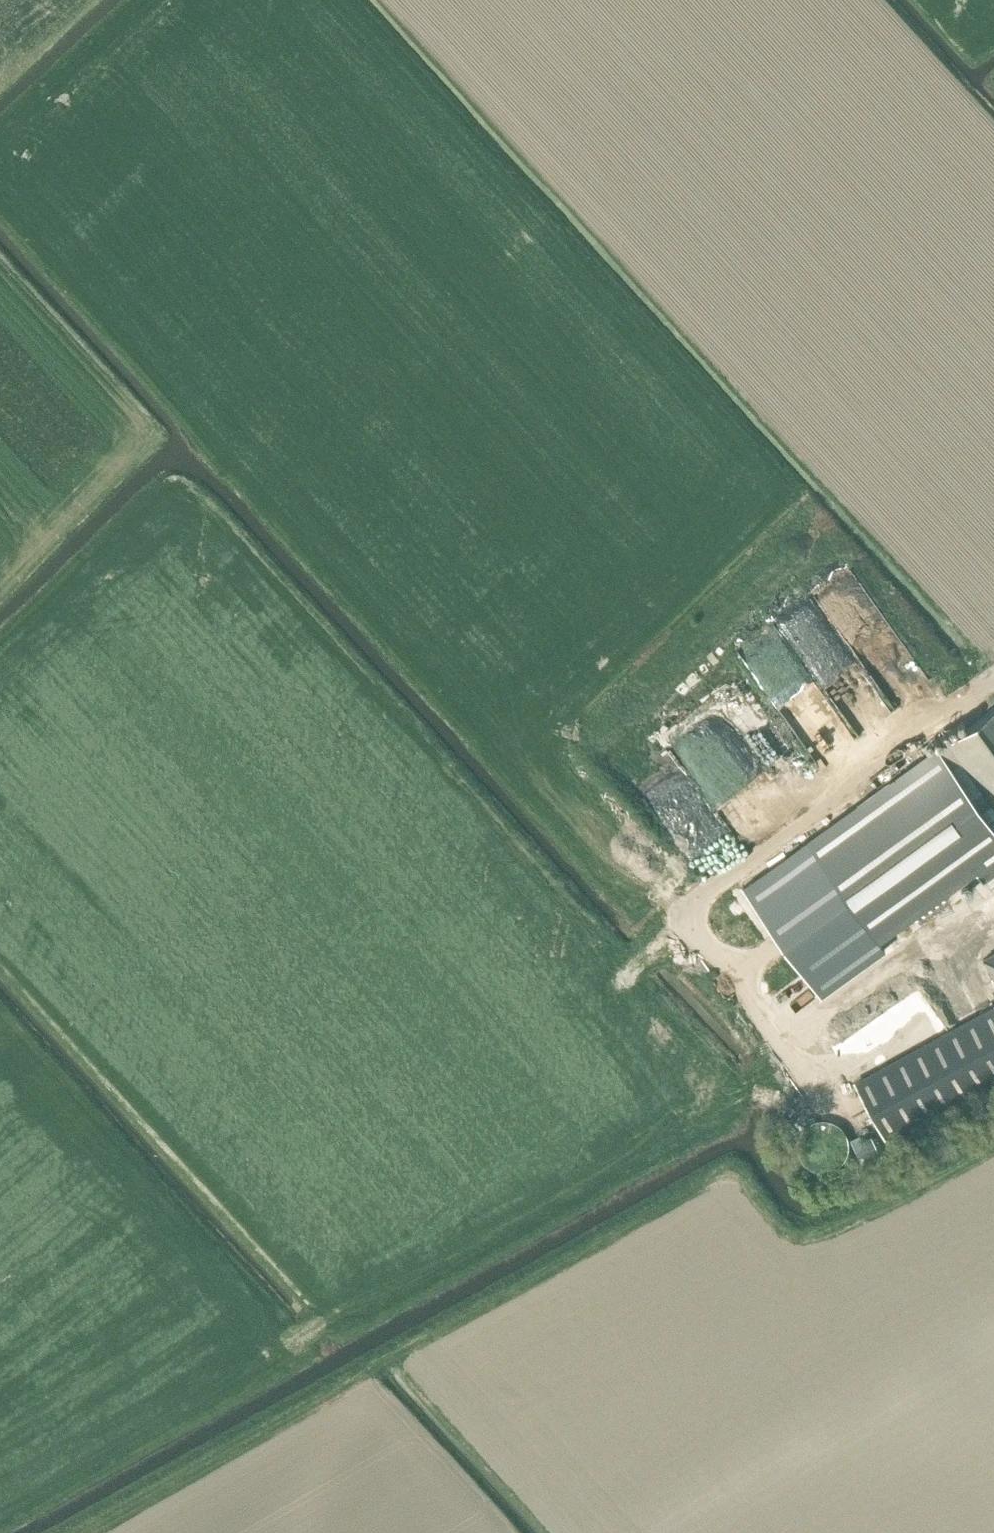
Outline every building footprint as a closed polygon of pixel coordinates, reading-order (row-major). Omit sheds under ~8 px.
[(780,705),(807,746),(850,718),(864,739),(877,731),(861,707),(865,702),(882,715),(872,699),(878,690),(838,629),(820,617),(814,621),(810,616),(798,607),(781,618),(808,659),(813,662),(818,671),(812,674),(786,633),(779,638),(757,669),(764,679),(778,689),(779,689),(787,695),(780,705)] [(945,742),(993,809),(993,706),(945,742)] [(876,940),(970,872),(977,882),(993,870),(993,834),(935,749),(806,843),(876,940)] [(983,960),(993,980),(993,953),(983,960)] [(993,1004),(852,1081),(884,1139),(993,1078),(993,1005),(993,1004)] [(861,1141),(858,1135),(849,1140),(860,1161),(878,1153),(870,1136),(861,1141)]
